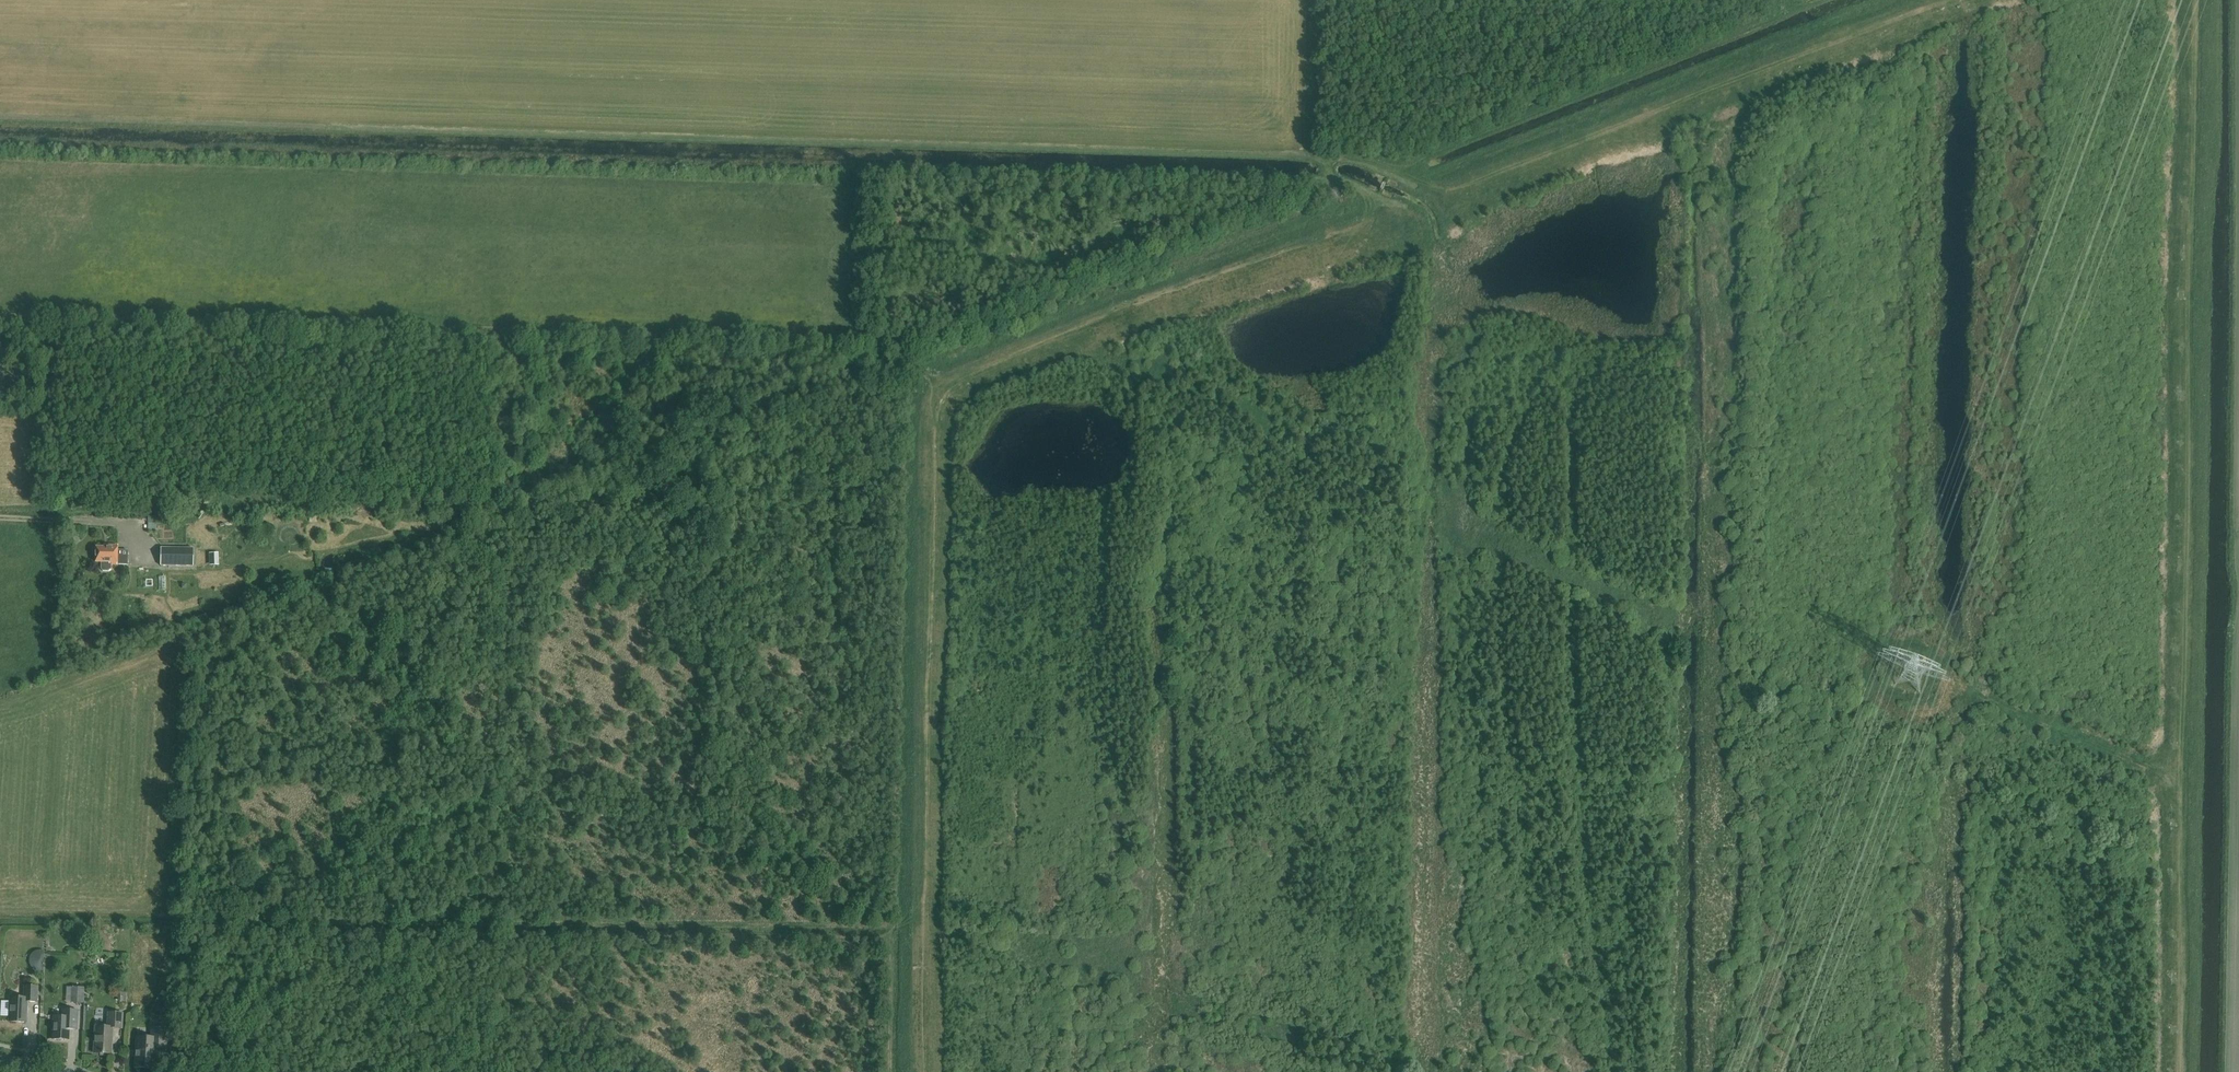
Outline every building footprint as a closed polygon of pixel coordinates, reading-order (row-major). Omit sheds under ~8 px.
[(128,565),(128,558),(128,550),(118,550),(118,545),(110,545),(110,547),(96,547),(95,562),(102,562),(102,568),(103,570),(108,570),(109,568),(110,564),(117,565),(117,564),(128,565)] [(161,548),(160,565),(193,566),(194,549),(161,548)] [(38,987),(25,986),(25,998),(11,998),(10,1022),(27,1023),(28,1002),(37,1002),(38,987)] [(71,988),(71,1003),(84,1003),(85,988),(71,988)] [(158,997),(150,1013),(158,1017),(162,1008),(164,1009),(168,1002),(165,1001),(167,998),(160,994),(158,997)] [(78,1011),(63,1010),(63,1017),(54,1016),(53,1040),(69,1040),(70,1026),(77,1026),(78,1011)] [(122,1030),(123,1014),(109,1013),(109,1028),(96,1028),(95,1053),(112,1054),(113,1029),(122,1030)] [(166,1048),(167,1029),(152,1028),(151,1038),(137,1037),(135,1068),(155,1069),(155,1058),(154,1058),(155,1053),(156,1053),(156,1044),(165,1045),(165,1048),(166,1048)]
